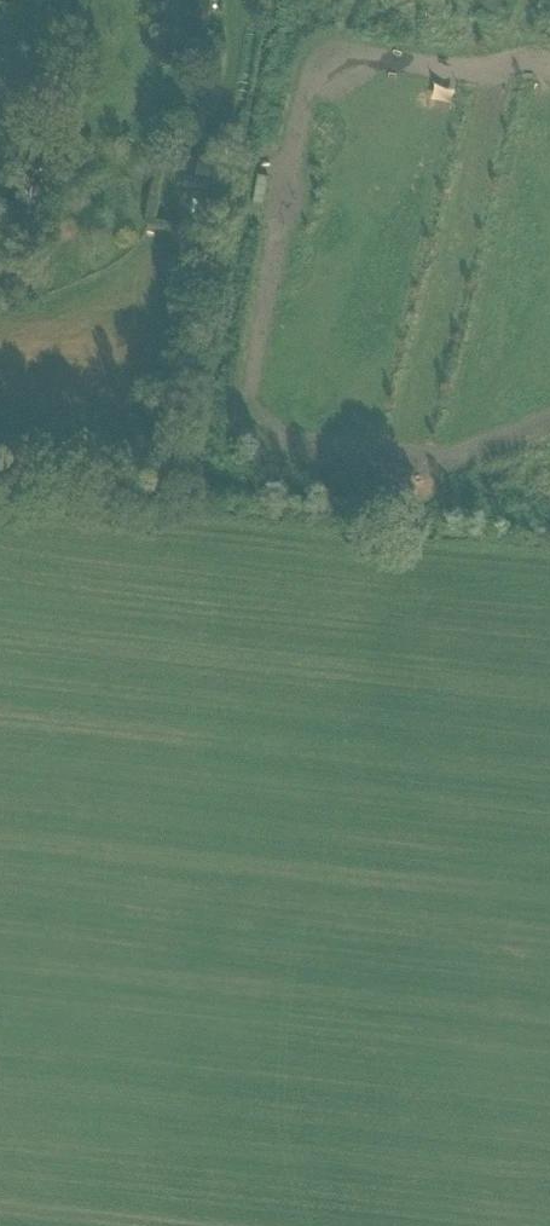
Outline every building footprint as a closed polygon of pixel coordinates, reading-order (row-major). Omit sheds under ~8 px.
[(200,153),(199,163),(220,166),(221,157),(200,153)] [(220,167),(198,163),(195,176),(217,181),(220,167)] [(183,188),(210,193),(213,181),(186,176),(183,188)]
